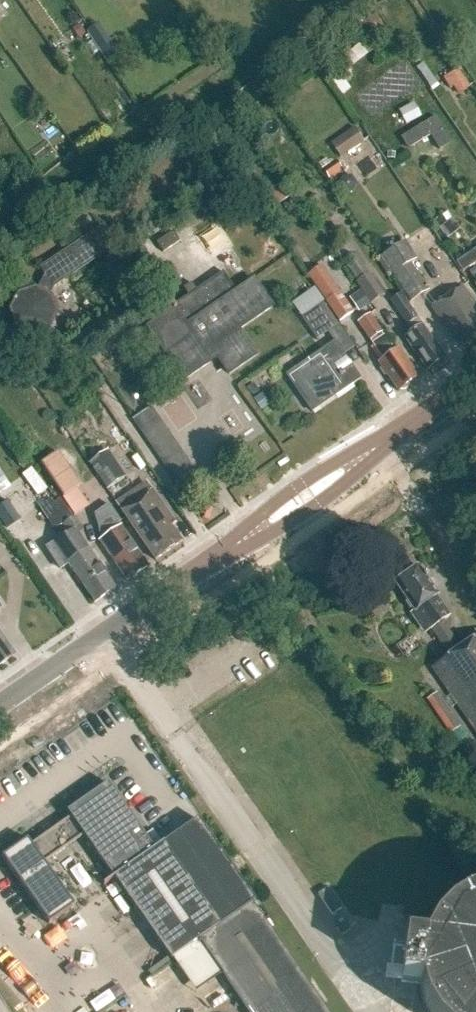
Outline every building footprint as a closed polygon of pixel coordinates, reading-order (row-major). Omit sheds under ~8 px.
[(116,51),(97,23),(86,30),(104,58),(116,51)] [(358,63),(374,50),(364,37),(348,50),(349,51),(337,61),(346,71),(357,62),(358,63)] [(426,62),(419,67),(434,89),(441,84),(426,62)] [(443,78),(454,96),(469,87),(458,69),(443,78)] [(396,115),(410,109),(405,98),(391,104),(396,115)] [(435,117),(401,138),(408,150),(430,136),(439,151),(451,144),(435,117)] [(357,127),(333,144),(342,158),(367,142),(357,127)] [(53,287),(114,246),(101,228),(41,268),(46,275),(39,289),(36,289),(19,294),(11,311),(17,328),(32,335),(49,329),(58,314),(51,296),(49,295),(53,287)] [(425,252),(435,243),(422,230),(413,239),(425,252)] [(174,232),(157,244),(164,254),(181,243),(174,232)] [(404,242),(381,256),(412,303),(429,291),(411,264),(416,260),(404,242)] [(356,255),(342,264),(370,305),(384,296),(356,255)] [(170,306),(171,308),(173,312),(148,329),(183,381),(217,358),(229,375),(255,357),(238,331),(273,307),(254,281),(236,293),(222,273),(196,291),(191,284),(183,290),(188,296),(174,306),(172,304),(170,306)] [(293,313),(316,295),(306,282),(283,300),(293,313)] [(432,308),(453,339),(456,337),(464,349),(475,341),(475,314),(475,312),(475,311),(475,307),(463,287),(432,308)] [(325,304),(337,323),(353,312),(340,293),(325,304)] [(403,298),(394,303),(407,325),(417,319),(403,298)] [(338,326),(322,303),(301,317),(317,340),(338,326)] [(383,332),(371,314),(358,323),(384,360),(379,363),(399,391),(419,378),(399,349),(395,352),(382,333),(383,332)] [(416,353),(427,370),(443,359),(435,348),(437,347),(422,325),(404,338),(414,354),(416,353)] [(336,342),(294,370),(319,408),(361,380),(336,342)] [(251,400),(259,413),(269,406),(261,394),(251,400)] [(131,421),(180,491),(198,478),(150,408),(131,421)] [(101,452),(82,466),(102,492),(120,478),(101,452)] [(15,468),(27,492),(40,486),(27,461),(15,468)] [(64,472),(49,476),(52,486),(67,482),(64,472)] [(72,482),(58,489),(68,509),(82,502),(72,482)] [(175,525),(152,490),(121,511),(155,561),(182,543),(172,527),(175,525)] [(54,500),(48,504),(45,498),(32,506),(49,531),(67,519),(54,500)] [(6,529),(20,519),(7,499),(0,504),(0,520),(6,529)] [(99,541),(127,581),(147,567),(118,523),(120,522),(109,505),(94,515),(101,539),(99,541)] [(68,564),(94,603),(115,589),(78,534),(83,531),(74,517),(62,525),(68,534),(47,549),(60,569),(68,564)] [(475,733),(475,639),(473,641),(473,639),(461,647),(443,621),(450,616),(437,597),(439,596),(419,567),(395,583),(408,602),(407,604),(411,609),(413,609),(415,612),(414,613),(420,622),(423,619),(431,630),(449,656),(447,658),(448,658),(432,669),(475,733)] [(460,727),(437,692),(426,700),(449,734),(460,727)] [(2,858),(49,925),(74,907),(44,864),(83,836),(101,862),(113,879),(113,880),(114,879),(171,961),(172,960),(196,993),(223,975),(249,1011),(326,1011),(310,988),(252,905),(252,904),(255,902),(197,819),(154,850),(107,784),(78,804),(79,804),(72,809),(67,812),(71,818),(31,846),(27,840),(2,858)] [(342,909),(328,888),(318,895),(331,916),(342,909)] [(468,899),(450,910),(435,925),(410,920),(407,941),(405,941),(400,983),(420,986),(425,1005),(429,1011),(475,1011),(475,897),(468,899)]
